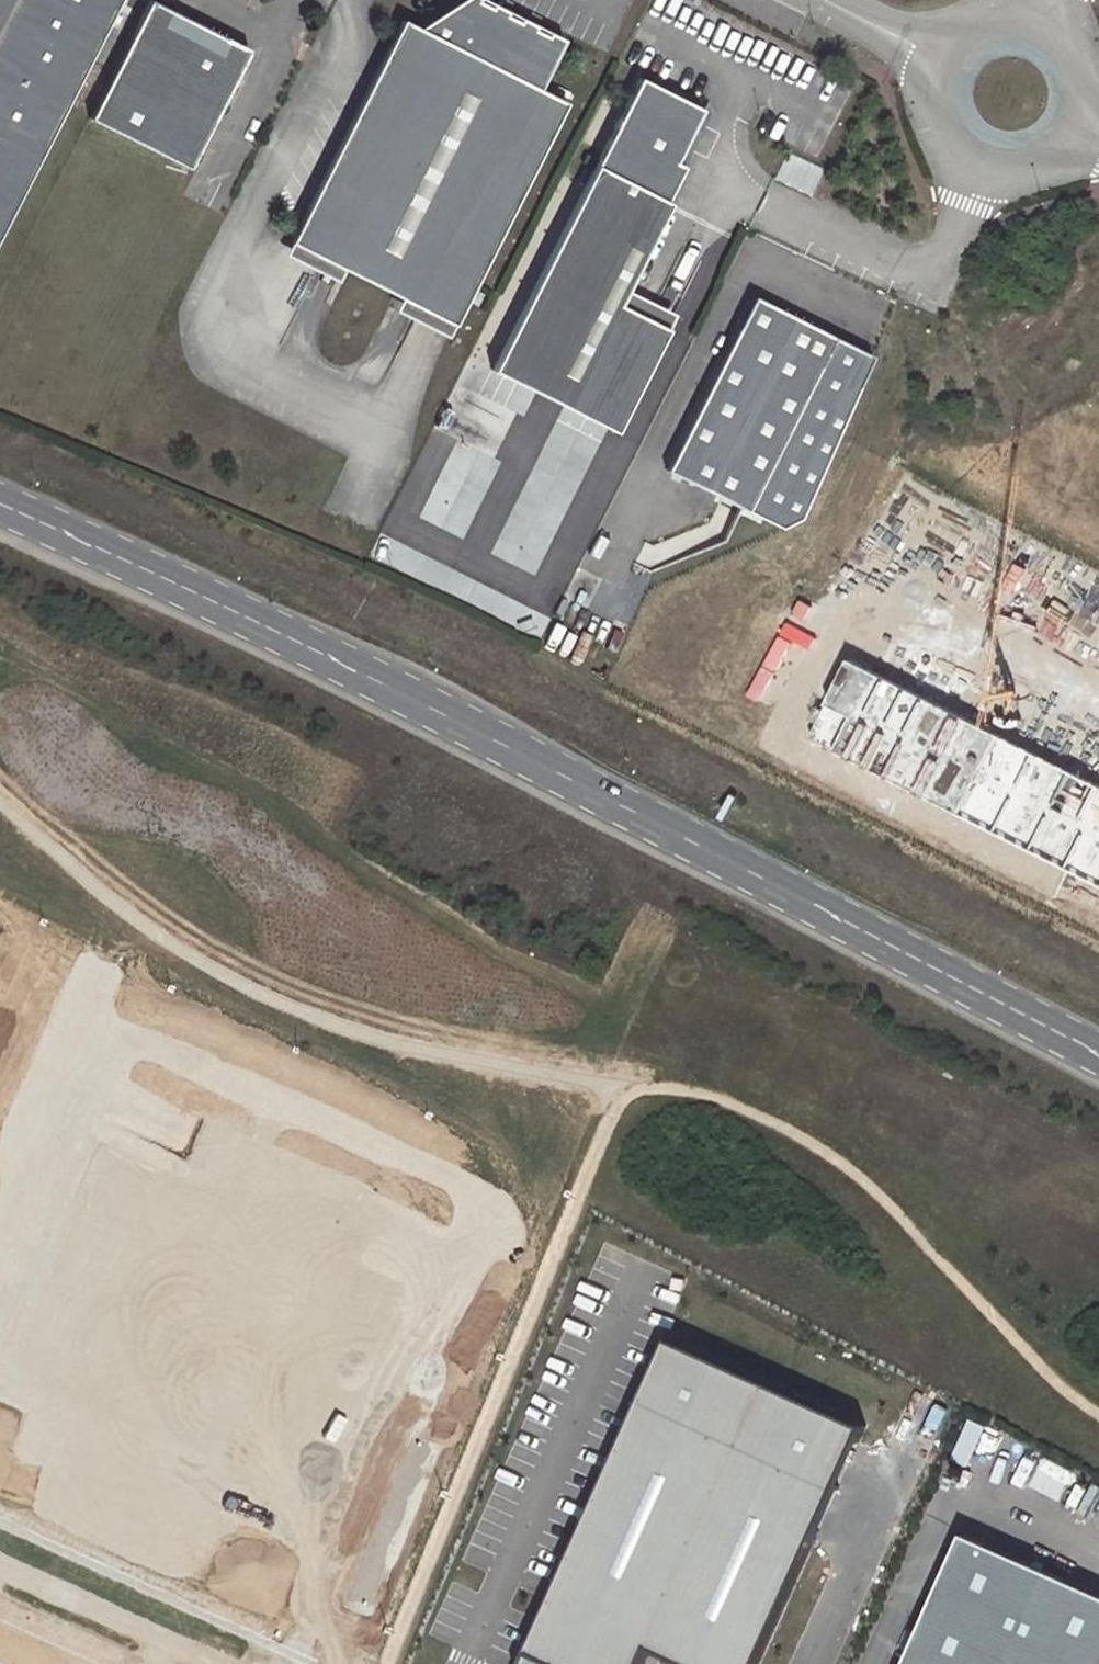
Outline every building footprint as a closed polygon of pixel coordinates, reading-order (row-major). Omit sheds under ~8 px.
[(114,0),(0,0),(0,225),(114,0)] [(246,51),(147,0),(86,119),(185,169),(246,51)] [(416,29),(399,21),(287,244),(452,327),(564,103),(536,90),(561,41),(545,33),(543,37),(531,30),(533,27),(517,19),(515,23),(503,16),(505,12),(489,5),(487,9),(474,2),(475,0),(460,0),(416,29)] [(672,163),(698,111),(637,79),(489,372),(612,434),(664,330),(615,306),(667,204),(662,202),(679,167),(672,163)] [(872,355),(753,295),(665,468),(779,527),(798,517),(872,355)] [(866,1426),(671,1338),(523,1663),(645,1663),(652,1648),(688,1663),(758,1663),(866,1426)] [(964,1535),(906,1663),(1098,1663),(1098,1595),(964,1535)]
